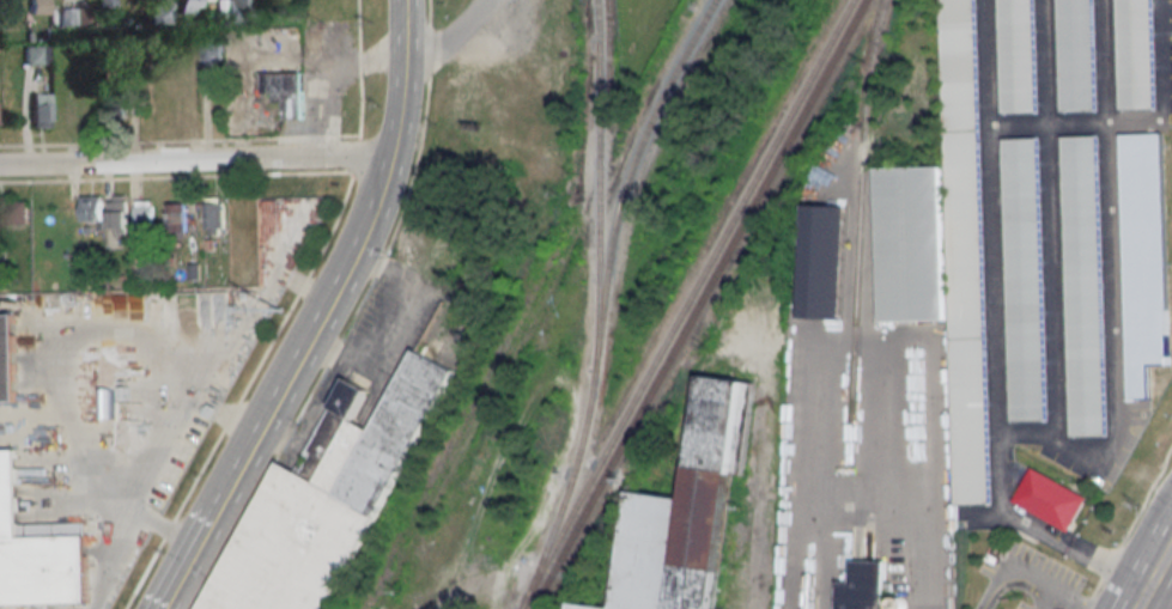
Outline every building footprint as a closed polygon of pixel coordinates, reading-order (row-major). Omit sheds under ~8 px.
[(48,0),(31,0),(31,14),(47,14),(48,0)] [(198,0),(179,0),(179,15),(198,15),(198,0)] [(226,17),(246,17),(246,0),(226,0),(226,17)] [(945,167),(880,168),(883,322),(951,320),(955,504),(988,504),(978,0),(942,0),(945,167)] [(1034,0),(998,0),(1000,114),(1036,113),(1034,0)] [(1095,111),(1093,0),(1057,0),(1059,112),(1095,111)] [(1118,110),(1154,109),(1151,0),(1115,0),(1118,110)] [(150,24),(172,24),(172,4),(150,4),(150,24)] [(85,24),(85,8),(62,8),(62,24),(85,24)] [(202,38),(202,66),(222,66),(222,38),(202,38)] [(45,65),(45,47),(25,47),(25,65),(45,65)] [(302,119),(302,72),(260,72),(260,93),(272,93),(272,102),(283,102),(283,119),(302,119)] [(134,89),(107,89),(107,122),(134,122),(134,89)] [(50,128),(50,93),(32,93),(32,128),(50,128)] [(1063,136),(1069,436),(1105,435),(1099,135),(1063,136)] [(1045,421),(1040,137),(1004,138),(1009,421),(1045,421)] [(82,196),(82,221),(103,221),(103,196),(82,196)] [(0,197),(0,225),(27,225),(27,197),(0,197)] [(108,247),(128,247),(128,197),(108,197),(108,247)] [(135,234),(154,234),(154,202),(135,202),(135,234)] [(187,231),(187,202),(168,202),(168,231),(187,231)] [(224,202),(204,202),(204,232),(224,232),(224,202)] [(800,319),(842,319),(845,205),(803,204),(800,319)] [(11,261),(0,261),(0,281),(11,281),(11,261)] [(0,314),(0,402),(16,402),(14,314),(0,314)] [(301,471),(276,459),(206,608),(333,608),(447,365),(413,349),(375,430),(354,421),(369,388),(345,377),(301,471)] [(732,474),(745,475),(756,382),(701,376),(688,498),(630,491),(617,608),(573,603),(572,608),(717,608),(732,474)] [(87,601),(86,522),(19,523),(18,450),(0,450),(0,603),(87,601)] [(1013,505),(1072,529),(1086,493),(1028,469),(1013,505)] [(836,608),(884,608),(885,561),(851,560),(851,581),(837,581),(836,608)]
